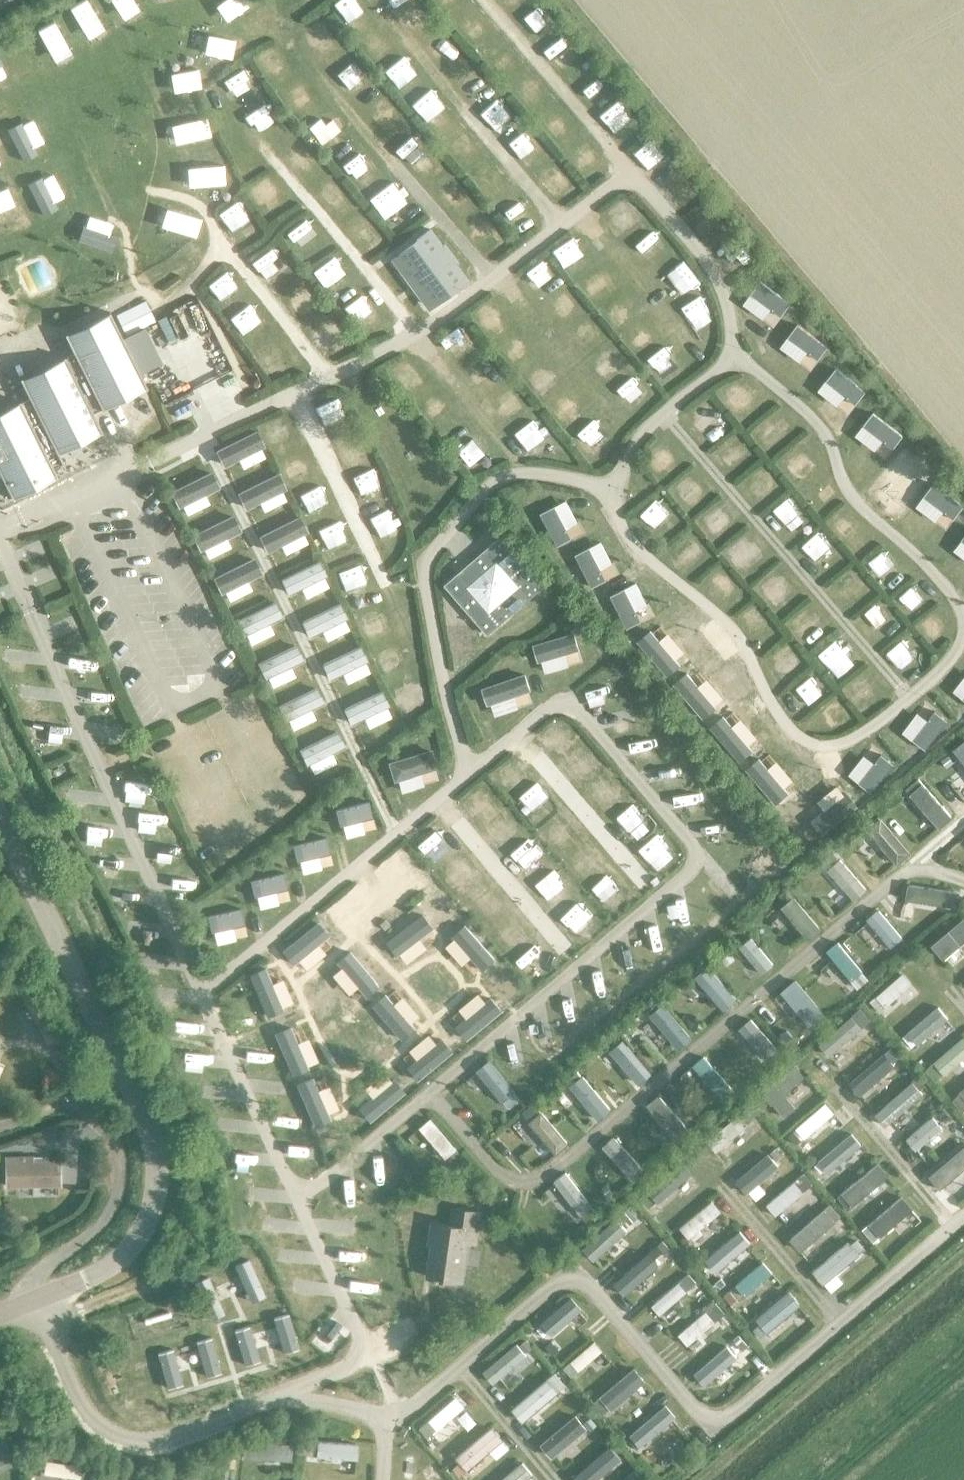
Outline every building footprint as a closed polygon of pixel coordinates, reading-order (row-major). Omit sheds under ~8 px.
[(90,0),(80,0),(70,6),(86,33),(103,23),(90,0)] [(134,0),(114,0),(122,13),(137,4),(134,0)] [(246,0),(218,0),(229,15),(248,2),(246,0)] [(332,0),(321,9),(334,25),(345,16),(332,0)] [(515,0),(485,0),(494,14),(515,0)] [(522,47),(540,33),(528,17),(510,31),(522,47)] [(70,46),(55,19),(39,28),(53,55),(70,46)] [(236,36),(209,29),(205,48),(231,55),(236,36)] [(540,63),(554,80),(570,67),(555,50),(540,63)] [(199,84),(197,67),(171,70),(172,87),(199,84)] [(231,73),(214,83),(223,101),(241,91),(231,73)] [(488,126),(501,116),(489,100),(476,110),(488,126)] [(252,111),(236,124),(250,141),(266,128),(252,111)] [(208,132),(203,114),(171,122),(176,140),(208,132)] [(36,150),(19,118),(6,125),(23,157),(36,150)] [(398,168),(414,154),(405,143),(389,157),(398,168)] [(342,190),(366,169),(350,151),(326,172),(342,190)] [(225,182),(224,162),(187,164),(188,183),(225,182)] [(58,205),(41,172),(27,180),(43,213),(58,205)] [(7,184),(0,187),(0,207),(14,202),(7,184)] [(247,213),(265,201),(254,184),(235,196),(247,213)] [(499,226),(515,217),(503,194),(487,203),(499,226)] [(366,216),(387,206),(382,196),(361,207),(366,216)] [(196,232),(201,215),(168,205),(162,223),(196,232)] [(614,206),(599,217),(610,233),(625,222),(614,206)] [(116,233),(83,222),(78,237),(111,248),(116,233)] [(467,283),(429,230),(389,260),(427,312),(467,283)] [(641,270),(656,255),(640,240),(626,255),(641,270)] [(541,259),(555,276),(573,261),(559,244),(541,259)] [(261,292),(278,279),(260,255),(242,268),(261,292)] [(312,284),(329,272),(323,263),(306,274),(312,284)] [(528,267),(513,281),(528,296),(542,282),(528,267)] [(658,291),(677,278),(671,269),(652,282),(658,291)] [(789,300),(759,278),(750,291),(780,312),(789,300)] [(213,283),(196,295),(212,321),(230,309),(213,283)] [(287,288),(272,297),(282,316),(298,307),(287,288)] [(334,310),(349,332),(367,320),(352,298),(334,310)] [(673,315),(684,332),(700,322),(688,304),(673,315)] [(0,411),(0,475),(12,499),(57,477),(52,468),(61,463),(62,465),(64,464),(59,454),(102,432),(92,413),(101,409),(102,410),(146,388),(145,385),(110,314),(108,312),(64,334),(73,353),(64,358),(64,356),(19,379),(29,398),(20,403),(19,401),(0,411)] [(607,315),(598,321),(607,336),(617,330),(607,315)] [(827,343),(796,321),(788,333),(818,355),(827,343)] [(300,331),(308,348),(323,342),(315,324),(300,331)] [(430,347),(441,363),(456,353),(445,336),(430,347)] [(255,374),(271,360),(258,345),(242,359),(255,374)] [(637,373),(648,388),(671,372),(660,357),(637,373)] [(866,388),(835,366),(826,378),(857,400),(866,388)] [(612,397),(626,413),(643,398),(629,382),(612,397)] [(313,431),(332,425),(325,400),(305,406),(313,431)] [(683,419),(697,436),(713,423),(699,406),(683,419)] [(903,432),(873,411),(864,423),(894,445),(903,432)] [(766,420),(740,434),(748,449),(774,435),(766,420)] [(531,444),(536,450),(547,441),(529,421),(510,438),(523,452),(531,444)] [(583,426),(567,441),(582,458),(598,443),(583,426)] [(264,443),(257,428),(217,445),(224,461),(264,443)] [(460,436),(444,449),(456,465),(473,452),(460,436)] [(347,441),(325,450),(334,470),(355,460),(347,441)] [(218,483),(211,468),(172,485),(179,501),(218,483)] [(286,485),(279,469),(239,487),(246,502),(286,485)] [(356,504),(374,496),(365,478),(347,487),(356,504)] [(963,502),(933,481),(924,493),(954,515),(963,502)] [(670,510),(691,495),(683,484),(662,498),(670,510)] [(570,534),(553,503),(539,510),(557,542),(570,534)] [(773,530),(788,520),(778,504),(763,513),(773,530)] [(240,527),(233,512),(194,529),(201,545),(240,527)] [(308,528),(301,513),(262,530),(269,546),(308,528)] [(360,521),(369,550),(388,544),(379,515),(360,521)] [(832,516),(817,529),(831,544),(845,532),(832,516)] [(941,543),(962,529),(955,519),(934,533),(941,543)] [(457,576),(445,586),(473,618),(476,616),(478,619),(480,620),(477,623),(487,635),(540,588),(512,556),(509,559),(505,554),(508,552),(498,540),(467,567),(470,570),(459,579),(457,576)] [(805,571),(823,558),(811,541),(793,554),(805,571)] [(605,577),(589,544),(575,551),(591,584),(605,577)] [(260,570),(253,555),(214,572),(221,588),(260,570)] [(869,587),(886,569),(871,555),(854,573),(869,587)] [(326,573),(319,557),(305,564),(280,575),(287,590),(326,573)] [(345,573),(330,579),(339,601),(354,595),(345,573)] [(837,606),(850,595),(836,579),(823,591),(837,606)] [(640,619),(624,586),(610,593),(626,626),(640,619)] [(893,615),(909,600),(902,592),(886,607),(893,615)] [(282,614),(275,598),(236,615),(243,631),(282,614)] [(348,616),(341,600),(301,618),(308,634),(348,616)] [(864,639),(879,623),(865,609),(849,624),(864,639)] [(797,610),(773,626),(783,641),(807,626),(797,610)] [(43,622),(52,648),(73,640),(64,615),(43,622)] [(578,648),(573,630),(531,642),(536,660),(578,648)] [(10,659),(4,639),(0,640),(0,662),(10,659)] [(303,657),(296,641),(257,659),(264,675),(303,657)] [(368,659),(361,643),(322,661),(329,677),(368,659)] [(653,647),(638,662),(659,682),(673,667),(653,647)] [(785,647),(766,656),(776,676),(795,667),(785,647)] [(879,657),(891,672),(903,662),(892,647),(879,657)] [(821,680),(837,667),(822,650),(807,663),(821,680)] [(75,683),(91,678),(86,661),(70,665),(75,683)] [(712,698),(728,685),(713,668),(697,681),(712,698)] [(530,688),(525,670),(480,684),(485,702),(530,688)] [(594,714),(618,693),(602,675),(579,696),(594,714)] [(850,681),(835,694),(848,708),(863,695),(850,681)] [(323,699),(316,683),(277,701),(284,717),(323,699)] [(390,704),(383,689),(344,706),(351,722),(390,704)] [(820,706),(805,724),(822,738),(837,720),(820,706)] [(946,717),(935,708),(913,736),(925,745),(946,717)] [(344,744),(337,729),(298,746),(305,762),(344,744)] [(741,730),(712,737),(716,757),(746,750),(741,730)] [(46,732),(23,740),(26,750),(49,742),(46,732)] [(953,748),(963,761),(963,739),(953,748)] [(438,766),(432,746),(388,758),(393,778),(438,766)] [(893,761),(881,752),(860,780),(871,789),(893,761)] [(744,789),(761,801),(779,777),(762,765),(744,789)] [(688,774),(665,784),(673,803),(690,796),(691,799),(698,796),(688,774)] [(952,815),(922,780),(910,791),(939,826),(952,815)] [(825,795),(809,807),(826,830),(842,818),(825,795)] [(373,816),(369,800),(335,807),(338,823),(373,816)] [(516,831),(532,816),(517,800),(501,815),(516,831)] [(692,814),(705,833),(721,822),(709,803),(692,814)] [(799,852),(815,840),(798,816),(781,828),(799,852)] [(910,852),(879,816),(866,827),(897,863),(910,852)] [(420,826),(431,848),(449,840),(438,817),(420,826)] [(526,843),(541,859),(558,844),(544,828),(526,843)] [(329,851),(326,835),(292,843),(296,859),(329,851)] [(459,879),(479,859),(463,844),(444,864),(459,879)] [(632,862),(642,880),(660,869),(649,851),(632,862)] [(867,888),(840,857),(827,869),(855,899),(867,888)] [(548,879),(563,897),(586,878),(571,860),(548,879)] [(286,886),(282,869),(249,877),(253,893),(286,886)] [(713,891),(731,880),(726,871),(707,881),(713,891)] [(175,873),(155,883),(160,895),(181,886),(175,873)] [(489,880),(469,892),(480,911),(500,899),(489,880)] [(953,889),(908,881),(906,897),(950,905),(953,889)] [(673,910),(685,922),(688,919),(708,941),(725,926),(694,891),(673,910)] [(575,909),(586,924),(606,909),(595,894),(575,909)] [(820,927),(792,894),(780,904),(807,937),(820,927)] [(244,922),(241,906),(206,914),(210,930),(244,922)] [(902,935),(879,906),(867,916),(890,945),(902,935)] [(931,941),(944,957),(963,941),(963,915),(931,941)] [(289,934),(297,958),(321,950),(313,926),(289,934)] [(435,944),(453,964),(465,953),(446,933),(435,944)] [(772,962),(750,935),(738,945),(761,972),(772,962)] [(521,952),(532,968),(551,954),(540,939),(521,952)] [(860,971),(837,940),(827,947),(850,978),(860,971)] [(608,963),(619,974),(623,970),(641,987),(657,970),(629,942),(608,963)] [(362,943),(345,953),(353,967),(356,966),(365,981),(380,972),(362,943)] [(253,968),(259,978),(279,965),(273,955),(253,968)] [(735,997),(708,963),(695,973),(722,1007),(735,997)] [(911,983),(902,971),(869,998),(878,1009),(911,983)] [(326,972),(309,983),(321,1002),(339,990),(326,972)] [(583,990),(599,1005),(616,988),(600,973),(583,990)] [(823,1011),(793,976),(780,988),(809,1023),(823,1011)] [(251,982),(230,996),(244,1018),(265,1004),(251,982)] [(396,1017),(413,1003),(399,987),(383,1002),(396,1017)] [(567,998),(549,1013),(565,1031),(583,1015),(567,998)] [(291,1031),(309,1019),(295,1001),(278,1013),(291,1031)] [(691,1035),(662,1001),(649,1013),(678,1047),(691,1035)] [(946,1017),(936,1005),(906,1030),(916,1042),(946,1017)] [(868,1019),(858,1007),(818,1042),(828,1053),(868,1019)] [(169,1008),(151,1017),(160,1035),(178,1026),(169,1008)] [(353,1030),(367,1047),(387,1031),(373,1014),(353,1030)] [(779,1048),(751,1016),(739,1026),(767,1059),(779,1048)] [(652,1059),(666,1050),(647,1022),(633,1032),(652,1059)] [(263,1057),(282,1044),(268,1025),(250,1038),(263,1057)] [(532,1058),(552,1044),(539,1025),(518,1040),(532,1058)] [(425,1026),(411,1043),(420,1050),(434,1034),(425,1026)] [(933,1060),(943,1072),(963,1055),(963,1035),(933,1060)] [(345,1038),(327,1054),(342,1072),(360,1056),(345,1038)] [(651,1072),(621,1039),(609,1049),(639,1083),(651,1072)] [(507,1078),(528,1062),(514,1044),(493,1059),(507,1078)] [(899,1055),(891,1047),(850,1082),(861,1094),(895,1065),(892,1061),(899,1055)] [(401,1078),(414,1065),(399,1048),(385,1061),(401,1078)] [(730,1086),(702,1054),(691,1064),(718,1096),(730,1086)] [(513,1089),(491,1061),(477,1071),(500,1099),(513,1089)] [(294,1074),(304,1093),(324,1083),(314,1064),(294,1074)] [(796,1067),(763,1096),(772,1107),(774,1105),(785,1119),(795,1110),(784,1096),(805,1078),(796,1067)] [(609,1107),(581,1073),(567,1085),(595,1119),(609,1107)] [(366,1079),(350,1092),(357,1100),(373,1086),(366,1079)] [(923,1094),(912,1080),(875,1112),(886,1125),(923,1094)] [(688,1126),(659,1092),(646,1102),(675,1136),(688,1126)] [(329,1117),(322,1123),(336,1139),(353,1125),(331,1099),(320,1107),(329,1117)] [(834,1111),(825,1100),(794,1127),(803,1137),(834,1111)] [(524,1127),(531,1117),(519,1109),(513,1120),(524,1127)] [(567,1143),(541,1110),(529,1119),(555,1153),(567,1143)] [(748,1125),(739,1114),(706,1139),(715,1151),(748,1125)] [(941,1127),(931,1115),(906,1136),(916,1148),(941,1127)] [(455,1150),(428,1117),(418,1125),(446,1158),(455,1150)] [(216,1122),(202,1128),(207,1138),(221,1131),(216,1122)] [(298,1158),(323,1148),(316,1129),(291,1139),(298,1158)] [(861,1144),(851,1132),(817,1160),(827,1172),(861,1144)] [(642,1168),(612,1134),(600,1144),(630,1178),(642,1168)] [(929,1173),(940,1186),(963,1167),(963,1145),(929,1173)] [(384,1152),(364,1169),(379,1187),(399,1170),(384,1152)] [(777,1166),(767,1153),(735,1179),(745,1192),(777,1166)] [(6,1188),(59,1187),(58,1164),(48,1164),(48,1161),(46,1158),(5,1159),(6,1188)] [(689,1173),(679,1161),(646,1189),(656,1201),(689,1173)] [(243,1162),(223,1171),(232,1192),(253,1183),(243,1162)] [(888,1175),(877,1162),(836,1196),(847,1208),(888,1175)] [(592,1205),(566,1171),(553,1180),(580,1215),(592,1205)] [(553,1180),(541,1188),(568,1223),(579,1215),(553,1180)] [(802,1192),(793,1181),(765,1203),(775,1214),(802,1192)] [(328,1209),(351,1192),(343,1183),(321,1200),(328,1209)] [(913,1207),(903,1195),(871,1222),(881,1234),(913,1207)] [(12,1200),(2,1201),(3,1212),(13,1211),(12,1200)] [(720,1212),(711,1201),(678,1227),(687,1239),(720,1212)] [(476,1243),(480,1212),(454,1208),(452,1225),(432,1222),(429,1244),(434,1245),(429,1277),(459,1281),(465,1242),(476,1243)] [(834,1222),(824,1209),(790,1236),(801,1249),(834,1222)] [(625,1230),(615,1218),(581,1247),(592,1259),(625,1230)] [(751,1242),(739,1229),(704,1260),(716,1273),(751,1242)] [(859,1255),(846,1239),(811,1269),(824,1284),(859,1255)] [(658,1263),(647,1251),(613,1280),(624,1293),(658,1263)] [(264,1294),(248,1257),(234,1263),(251,1300),(264,1294)] [(772,1271),(762,1260),(733,1285),(742,1297),(772,1271)] [(348,1274),(350,1289),(362,1287),(359,1272),(348,1274)] [(224,1312),(209,1274),(193,1280),(208,1318),(224,1312)] [(686,1291),(677,1281),(649,1305),(658,1315),(686,1291)] [(801,1304),(789,1290),(754,1317),(760,1324),(752,1330),(758,1338),(801,1304)] [(581,1309),(569,1296),(539,1322),(551,1336),(581,1309)] [(714,1322),(705,1311),(677,1333),(686,1345),(714,1322)] [(299,1347),(288,1312),(273,1317),(284,1351),(299,1347)] [(260,1360),(250,1325),(235,1330),(245,1364),(260,1360)] [(221,1371),(211,1336),(196,1340),(205,1375),(221,1371)] [(601,1352),(593,1341),(569,1360),(577,1371),(601,1352)] [(526,1357),(515,1344),(482,1370),(492,1383),(526,1357)] [(736,1358),(726,1346),(693,1374),(703,1386),(736,1358)] [(183,1382),(174,1348),(157,1353),(166,1386),(183,1382)] [(645,1380),(633,1366),(598,1395),(609,1409),(645,1380)] [(558,1391),(547,1377),(510,1406),(521,1420),(558,1391)] [(463,1407),(453,1396),(427,1419),(436,1430),(463,1407)] [(671,1419),(661,1407),(633,1429),(643,1441),(671,1419)] [(586,1428),(574,1413),(540,1443),(553,1457),(586,1428)] [(449,1445),(468,1430),(457,1417),(439,1433),(449,1445)] [(501,1439),(490,1426),(455,1456),(465,1469),(501,1439)] [(11,1462),(0,1435),(0,1466),(11,1462)] [(293,1459),(294,1442),(245,1438),(244,1455),(293,1459)] [(357,1459),(358,1444),(307,1440),(306,1455),(357,1459)] [(610,1445),(573,1475),(577,1479),(595,1479),(621,1459),(610,1445)] [(79,1479),(80,1466),(45,1462),(43,1476),(79,1479)] [(519,1462),(498,1479),(524,1479),(530,1475),(519,1462)]
